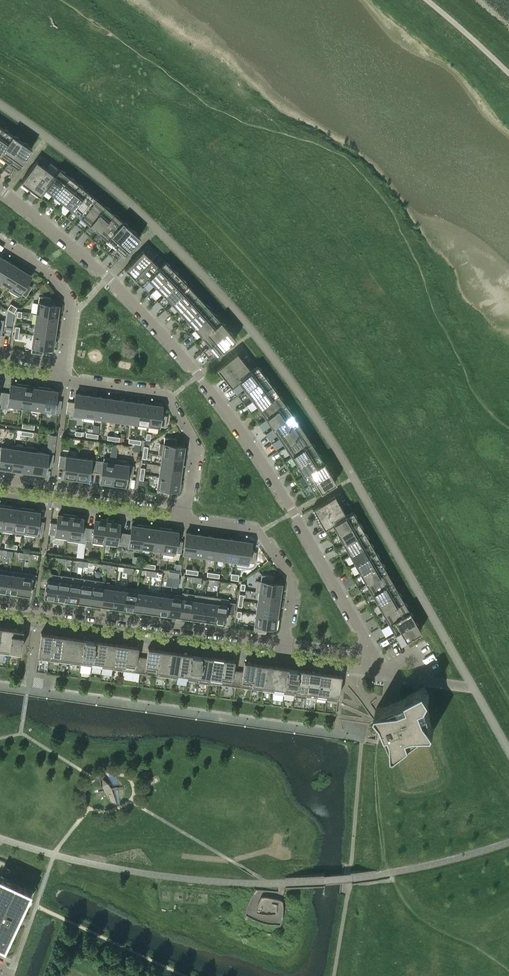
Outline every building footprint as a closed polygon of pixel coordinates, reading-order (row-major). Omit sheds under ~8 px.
[(12,135),(3,128),(0,132),(0,152),(12,135)] [(8,161),(22,141),(12,135),(0,152),(0,155),(8,161)] [(32,148),(22,141),(8,161),(18,168),(32,148)] [(21,181),(30,188),(50,162),(41,155),(21,181)] [(30,188),(39,195),(59,169),(50,162),(30,188)] [(45,188),(54,195),(69,176),(59,169),(39,195),(40,196),(45,188)] [(54,195),(63,202),(78,183),(69,176),(54,195)] [(63,202),(72,209),(87,190),(78,183),(63,202)] [(72,209),(80,216),(96,198),(87,190),(72,209)] [(80,216),(89,224),(105,205),(97,199),(96,198),(80,216)] [(89,224),(98,231),(114,213),(105,205),(89,224)] [(98,231),(106,239),(122,221),(114,213),(98,231)] [(115,246),(131,229),(122,221),(106,239),(115,246)] [(115,246),(123,254),(140,237),(131,229),(115,246)] [(125,268),(133,276),(156,253),(148,244),(125,268)] [(133,276),(141,284),(165,261),(156,253),(133,276)] [(1,282),(12,264),(3,258),(0,263),(0,281),(1,282)] [(148,278),(156,286),(173,269),(165,261),(141,284),(141,285),(148,278)] [(1,282),(10,287),(11,287),(22,269),(12,264),(1,282)] [(23,270),(22,269),(11,287),(10,287),(9,290),(18,296),(20,293),(26,297),(32,286),(27,283),(31,276),(23,271),(23,270)] [(156,286),(164,294),(181,277),(173,269),(156,286)] [(164,294),(172,302),(189,286),(181,277),(164,294)] [(172,302),(179,311),(197,294),(189,286),(172,302)] [(179,311),(187,319),(205,303),(197,294),(179,311)] [(39,296),(36,313),(57,316),(57,315),(56,314),(58,305),(50,304),(51,297),(39,296)] [(187,319),(195,328),(213,312),(206,304),(205,303),(187,319)] [(195,328),(202,336),(220,320),(213,312),(195,328)] [(56,327),(57,316),(36,313),(35,324),(56,327)] [(202,336),(210,345),(228,329),(220,320),(202,336)] [(35,324),(33,335),(54,338),(56,327),(35,324)] [(236,338),(228,329),(210,345),(217,354),(236,338)] [(53,349),(54,338),(33,335),(31,352),(43,354),(44,348),(53,349)] [(216,368),(224,377),(250,357),(242,347),(216,368)] [(224,377),(231,386),(257,366),(250,357),(224,377)] [(238,381),(245,389),(264,375),(257,366),(231,386),(238,381)] [(245,389),(252,398),(271,384),(264,375),(245,389)] [(8,405),(20,406),(23,384),(16,383),(16,385),(10,384),(9,393),(3,392),(1,404),(1,407),(7,408),(8,405)] [(29,385),(23,384),(20,406),(31,408),(34,387),(29,387),(29,385)] [(252,398),(259,408),(278,394),(271,384),(252,398)] [(31,408),(42,409),(45,387),(38,386),(38,388),(34,387),(31,408)] [(60,412),(62,400),(55,399),(57,390),(51,390),(51,388),(45,387),(42,409),(60,412)] [(68,401),(66,413),(83,415),(86,395),(75,393),(74,402),(68,401)] [(259,408),(265,417),(285,403),(279,395),(278,394),(259,408)] [(97,396),(86,395),(83,415),(94,417),(97,396)] [(108,398),(97,396),(94,417),(105,418),(108,398)] [(118,399),(108,398),(105,418),(115,420),(118,399)] [(129,401),(118,399),(115,420),(126,421),(129,401)] [(140,402),(129,401),(126,421),(137,423),(140,402)] [(151,404),(140,402),(137,423),(148,424),(151,404)] [(265,417),(272,426),(291,413),(285,403),(265,417)] [(152,404),(151,404),(148,424),(165,427),(167,415),(161,414),(162,406),(152,405),(152,404)] [(272,426),(278,436),(298,422),(291,413),(272,426)] [(285,445),(304,432),(298,422),(278,436),(285,445)] [(285,445),(291,455),(311,442),(304,432),(285,445)] [(54,452),(56,435),(49,434),(47,451),(54,452)] [(158,454),(183,458),(183,456),(182,456),(183,446),(175,445),(176,439),(164,437),(163,443),(160,443),(158,454)] [(291,455),(297,464),(317,452),(312,443),(311,442),(291,455)] [(17,470),(22,470),(25,446),(14,445),(13,448),(10,471),(17,471),(17,470)] [(1,446),(0,456),(0,467),(4,468),(4,470),(10,471),(13,448),(1,446)] [(32,474),(36,451),(36,448),(25,446),(22,470),(26,471),(26,473),(32,474)] [(46,465),(52,466),(54,454),(36,451),(32,474),(39,475),(39,473),(44,474),(46,465)] [(297,464),(303,474),(323,462),(317,452),(297,464)] [(162,455),(160,465),(181,468),(183,458),(158,454),(162,455)] [(75,479),(78,457),(60,455),(58,466),(65,467),(63,476),(69,476),(69,478),(75,479)] [(93,459),(78,457),(75,479),(82,480),(82,478),(88,479),(89,470),(95,471),(97,460),(93,459)] [(112,484),(116,459),(103,457),(103,461),(97,460),(95,471),(101,472),(100,481),(106,482),(105,483),(112,484)] [(128,461),(116,459),(112,484),(119,485),(119,484),(125,484),(126,476),(132,476),(134,465),(128,464),(128,461)] [(303,474),(309,484),(329,471),(323,462),(303,474)] [(159,476),(179,479),(181,468),(160,465),(159,476)] [(329,471),(309,484),(315,494),(336,482),(329,471)] [(159,476),(156,494),(168,495),(169,489),(178,490),(179,479),(159,476)] [(312,508),(318,517),(347,501),(341,491),(312,508)] [(352,511),(347,501),(318,517),(323,527),(352,511)] [(12,506),(6,505),(2,531),(13,532),(16,508),(12,507),(12,506)] [(13,532),(24,534),(27,508),(21,507),(21,509),(16,508),(13,532)] [(34,509),(27,508),(24,534),(36,536),(36,532),(43,533),(44,521),(38,520),(39,511),(34,511),(34,509)] [(352,511),(323,527),(324,528),(332,524),(337,533),(358,521),(352,511)] [(50,522),(49,534),(67,536),(66,540),(70,514),(64,513),(63,515),(58,514),(57,523),(50,522)] [(77,515),(70,514),(66,540),(85,543),(87,527),(81,526),(82,517),(77,517),(77,515)] [(86,539),(104,542),(107,519),(100,518),(100,520),(95,519),(93,528),(87,527),(85,543),(86,539)] [(114,520),(107,519),(104,542),(122,544),(124,532),(118,532),(119,523),(114,522),(114,520)] [(364,531),(358,521),(337,533),(343,543),(364,531)] [(128,549),(140,551),(144,525),(137,524),(137,525),(132,524),(130,533),(124,532),(122,544),(129,545),(128,549)] [(150,525),(144,525),(140,551),(141,551),(141,547),(151,549),(154,528),(150,527),(150,525)] [(161,554),(162,554),(165,528),(159,527),(159,528),(154,528),(151,549),(162,550),(161,554)] [(172,529),(165,528),(162,554),(174,555),(175,552),(181,553),(182,541),(176,540),(178,531),(172,530),(172,529)] [(364,531),(343,543),(348,553),(369,541),(364,531)] [(183,553),(194,555),(197,534),(196,534),(196,535),(192,534),(192,533),(186,532),(183,553)] [(203,535),(197,534),(194,555),(205,556),(208,535),(207,535),(207,536),(203,536),(203,535)] [(205,556),(215,558),(218,537),(217,538),(213,537),(213,536),(208,535),(205,556)] [(224,538),(218,537),(215,558),(226,559),(229,538),(228,538),(228,539),(224,539),(224,538)] [(236,564),(240,540),(239,540),(239,541),(235,540),(235,539),(229,538),(226,559),(236,561),(236,564)] [(242,540),(240,540),(236,564),(247,566),(248,562),(255,563),(256,551),(250,550),(251,543),(241,541),(242,540)] [(375,551),(369,541),(348,553),(354,563),(375,551)] [(360,573),(381,561),(375,551),(354,563),(360,573)] [(386,571),(381,561),(360,573),(365,583),(386,571)] [(7,591),(10,571),(0,569),(0,591),(3,591),(4,590),(7,591)] [(21,572),(10,571),(7,591),(11,591),(11,592),(18,593),(21,572)] [(371,592),(392,581),(386,571),(365,583),(371,592)] [(31,585),(35,585),(37,575),(21,572),(18,593),(30,595),(31,585)] [(55,599),(58,575),(47,573),(46,576),(43,575),(41,586),(45,586),(43,597),(55,599)] [(238,581),(239,574),(231,573),(230,580),(238,581)] [(255,591),(280,595),(280,593),(279,593),(280,584),(272,582),(273,576),(261,574),(260,581),(257,580),(255,591)] [(58,575),(55,599),(63,600),(63,599),(66,599),(70,576),(58,575)] [(81,578),(70,576),(66,599),(70,600),(70,601),(78,602),(81,578)] [(81,578),(78,602),(85,603),(85,602),(89,602),(92,579),(81,578)] [(104,581),(92,579),(89,602),(93,603),(92,604),(100,605),(104,581)] [(104,581),(100,605),(108,606),(108,605),(112,606),(114,586),(104,584),(104,581)] [(398,591),(392,581),(371,592),(377,602),(398,591)] [(126,587),(114,586),(112,606),(115,606),(115,607),(123,608),(126,587)] [(126,587),(123,608),(130,609),(131,608),(134,609),(137,589),(126,587)] [(148,590),(137,589),(134,609),(138,609),(138,610),(145,612),(148,590)] [(148,590),(145,612),(153,613),(153,611),(157,612),(160,592),(148,590)] [(259,592),(257,602),(278,605),(279,600),(278,600),(278,595),(280,596),(280,595),(255,591),(255,592),(259,592)] [(383,613),(403,601),(398,591),(377,602),(383,613)] [(171,594),(160,592),(157,612),(160,612),(160,614),(168,615),(171,594)] [(171,594),(168,615),(176,616),(176,615),(179,615),(183,592),(182,592),(182,595),(171,594)] [(194,594),(183,592),(179,615),(183,616),(183,617),(190,618),(194,594)] [(194,594),(190,618),(198,619),(198,618),(202,618),(205,595),(194,594)] [(216,597),(205,595),(202,618),(206,619),(205,620),(213,621),(216,597)] [(226,613),(233,614),(235,603),(228,602),(228,599),(216,597),(213,621),(225,623),(226,613)] [(409,611),(403,601),(383,613),(388,622),(409,611)] [(256,613),(277,616),(277,610),(276,610),(277,606),(278,606),(278,605),(257,602),(256,613)] [(415,621),(409,611),(388,622),(394,632),(415,621)] [(256,613),(253,631),(265,633),(266,626),(275,627),(276,621),(275,621),(275,617),(276,617),(277,616),(256,613)] [(394,632),(399,642),(420,630),(415,621),(394,632)] [(8,654),(12,628),(1,627),(0,636),(0,653),(8,654)] [(19,656),(21,640),(23,630),(12,628),(8,654),(19,656)] [(41,632),(40,635),(37,658),(48,660),(51,634),(41,632)] [(61,645),(62,635),(51,634),(48,660),(59,661),(61,645)] [(62,635),(61,645),(59,661),(69,663),(72,647),(73,637),(62,635)] [(73,637),(72,647),(69,663),(80,664),(84,638),(73,637)] [(91,666),(93,650),(95,640),(84,638),(80,664),(91,666)] [(95,640),(93,650),(91,666),(102,667),(104,652),(105,642),(95,640)] [(105,642),(104,652),(102,667),(113,669),(116,643),(105,642)] [(113,669),(123,670),(126,655),(127,645),(116,643),(113,669)] [(142,657),(137,656),(138,646),(127,645),(126,655),(123,670),(139,673),(142,657)] [(159,649),(148,648),(146,658),(142,657),(139,673),(155,675),(157,659),(159,649)] [(159,649),(157,659),(155,675),(166,676),(169,651),(159,649)] [(166,676),(176,678),(179,662),(180,652),(169,651),(166,676)] [(180,652),(179,662),(176,678),(187,679),(191,654),(180,652)] [(198,681),(200,665),(202,655),(191,654),(187,679),(198,681)] [(202,655),(200,665),(198,681),(209,683),(212,657),(202,655)] [(209,683),(219,684),(222,668),(223,658),(212,657),(209,683)] [(223,658),(222,668),(219,684),(236,686),(238,671),(233,670),(234,660),(223,658)] [(253,673),(255,663),(244,661),(243,671),(238,671),(236,686),(251,689),(253,673)] [(255,663),(253,673),(251,689),(262,690),(264,674),(266,664),(255,663)] [(266,664),(264,674),(262,690),(273,692),(275,676),(276,666),(266,664)] [(276,666),(275,676),(273,692),(283,693),(287,667),(276,666)] [(298,669),(287,667),(283,693),(294,695),(298,669)] [(305,696),(307,680),(309,670),(298,669),(294,695),(305,696)] [(309,670),(307,680),(305,696),(316,698),(318,682),(319,672),(309,670)] [(319,672),(318,682),(316,698),(327,699),(329,683),(330,673),(319,672)] [(330,673),(329,683),(327,699),(337,701),(340,685),(341,677),(341,675),(330,673)] [(406,698),(401,700),(381,707),(377,707),(375,709),(382,718),(392,748),(392,752),(395,753),(403,748),(424,732),(433,732),(434,729),(432,726),(427,702),(430,697),(424,687),(406,697),(406,698)] [(5,880),(0,878),(0,946),(3,947),(13,927),(15,927),(22,913),(20,912),(29,891),(5,880)]
